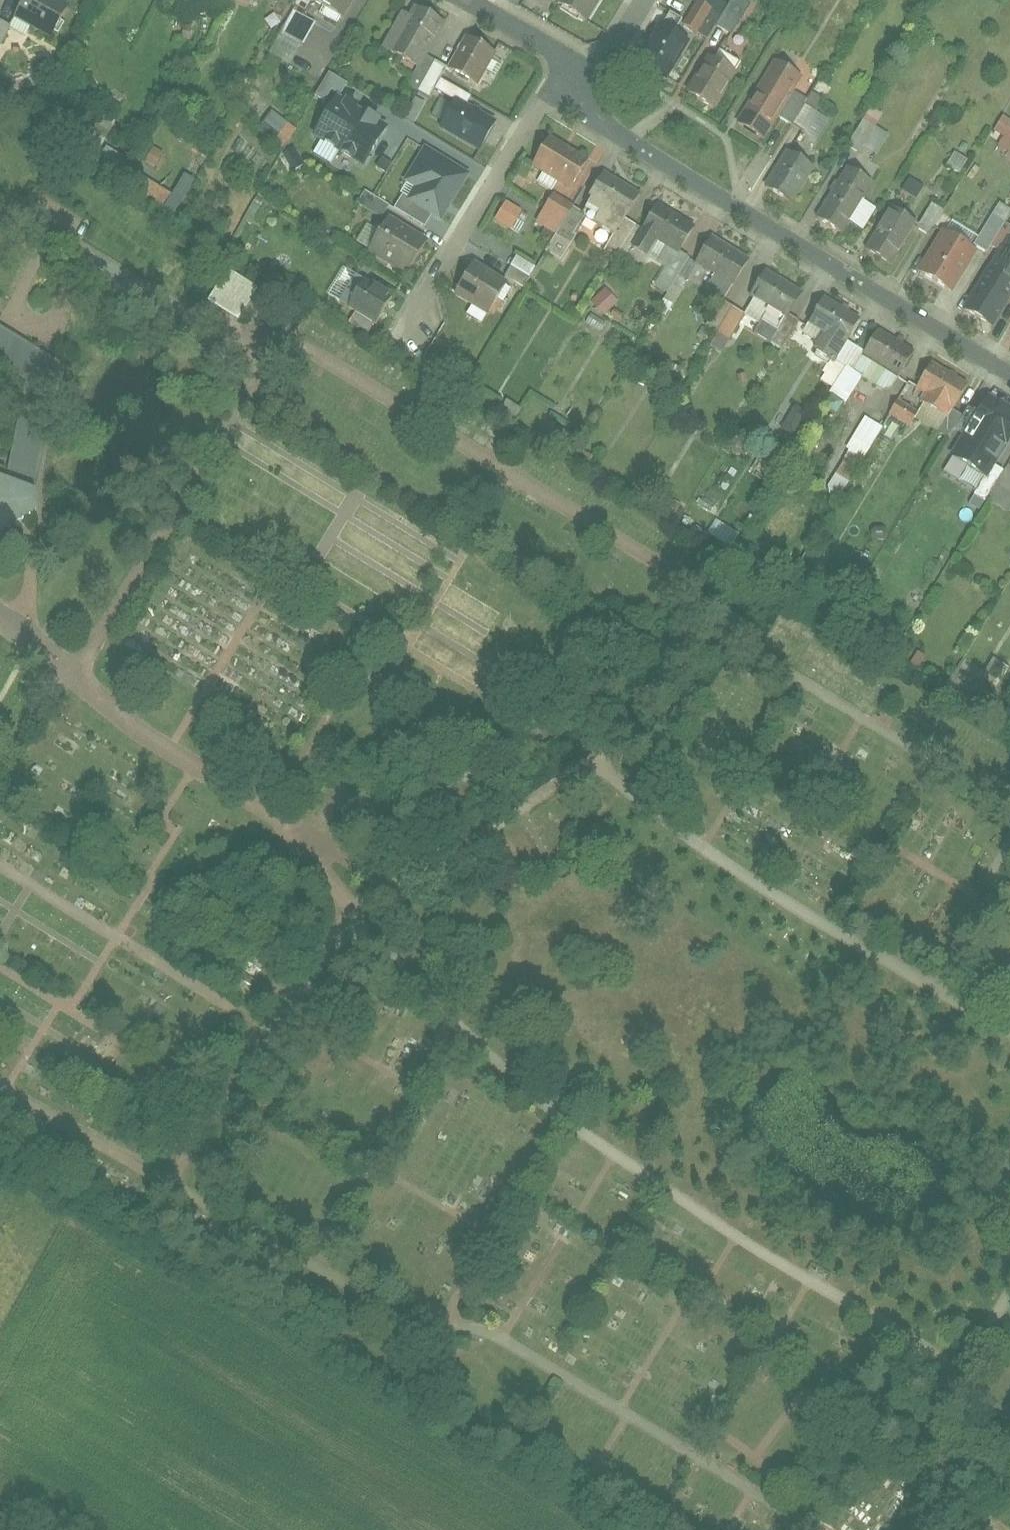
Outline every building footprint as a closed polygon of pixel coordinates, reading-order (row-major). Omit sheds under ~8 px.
[(16,11),(54,35),(72,5),(64,0),(23,0),(16,11)] [(352,0),(316,0),(342,17),(352,0)] [(414,0),(386,43),(413,61),(442,18),(414,0)] [(552,1),(584,24),(601,0),(553,0),(552,1)] [(666,13),(636,60),(665,78),(689,40),(697,45),(704,33),(716,40),(732,15),(718,6),(722,0),(693,0),(679,22),(666,13)] [(267,53),(289,64),(311,21),(289,9),(267,53)] [(471,88),(493,52),(460,31),(438,67),(471,88)] [(499,65),(509,50),(500,44),(490,59),(499,65)] [(742,67),(712,47),(686,87),(716,106),(742,67)] [(439,72),(418,58),(400,86),(420,100),(439,72)] [(814,99),(766,72),(738,120),(766,136),(780,111),(800,122),(814,99)] [(339,150),(361,113),(337,99),(315,136),(339,150)] [(480,149),(494,123),(456,102),(454,106),(441,99),(432,115),(445,122),(442,127),(480,149)] [(858,151),(859,148),(880,154),(887,132),(874,128),(879,112),(862,107),(849,148),(858,151)] [(256,129),(276,139),(286,120),(266,110),(256,129)] [(386,128),(361,113),(339,150),(364,165),(386,128)] [(995,146),(1008,153),(1009,150),(1009,121),(1000,115),(991,131),(1000,136),(995,146)] [(73,116),(70,126),(102,138),(106,128),(73,116)] [(587,156),(546,132),(531,159),(572,183),(587,156)] [(817,164),(785,145),(766,178),(798,197),(817,164)] [(104,146),(98,156),(124,171),(130,161),(104,146)] [(441,218),(467,175),(426,150),(408,180),(418,186),(410,200),(441,218)] [(950,154),(946,165),(959,170),(963,159),(950,154)] [(641,190),(602,167),(589,187),(613,201),(608,210),(624,219),(641,190)] [(870,185),(842,168),(817,208),(845,226),(870,185)] [(128,170),(121,182),(159,203),(165,191),(128,170)] [(393,185),(374,173),(355,202),(374,214),(393,185)] [(580,219),(538,194),(526,213),(569,238),(580,219)] [(503,199),(491,218),(508,229),(520,210),(503,199)] [(657,200),(645,219),(685,244),(697,224),(657,200)] [(897,257),(919,220),(889,202),(866,238),(897,257)] [(995,202),(988,217),(1001,223),(1008,208),(995,202)] [(424,238),(387,214),(368,243),(405,267),(424,238)] [(957,235),(940,225),(914,268),(943,286),(964,252),(952,244),(957,235)] [(754,257),(707,229),(694,251),(742,278),(754,257)] [(508,273),(469,250),(448,284),(487,308),(508,273)] [(989,250),(960,298),(992,316),(1009,286),(1009,279),(996,270),(1003,258),(989,250)] [(803,288),(763,263),(747,289),(787,314),(803,288)] [(393,291),(355,268),(338,295),(375,319),(393,291)] [(220,269),(199,302),(232,324),(254,291),(220,269)] [(590,301),(602,314),(616,301),(604,288),(590,301)] [(861,313),(822,289),(805,317),(844,341),(861,313)] [(741,315),(716,300),(694,337),(719,351),(741,315)] [(17,376),(0,449),(0,519),(21,502),(57,355),(0,323),(0,365),(17,376)] [(916,347),(874,323),(858,351),(900,374),(916,347)] [(965,380),(927,357),(912,383),(950,405),(965,380)] [(821,403),(831,413),(840,403),(830,393),(821,403)] [(905,425),(915,410),(895,397),(885,412),(905,425)] [(989,399),(952,457),(985,477),(1009,438),(1009,412),(989,399)] [(819,488),(835,499),(881,427),(865,417),(819,488)] [(711,520),(705,534),(730,544),(736,530),(711,520)]
